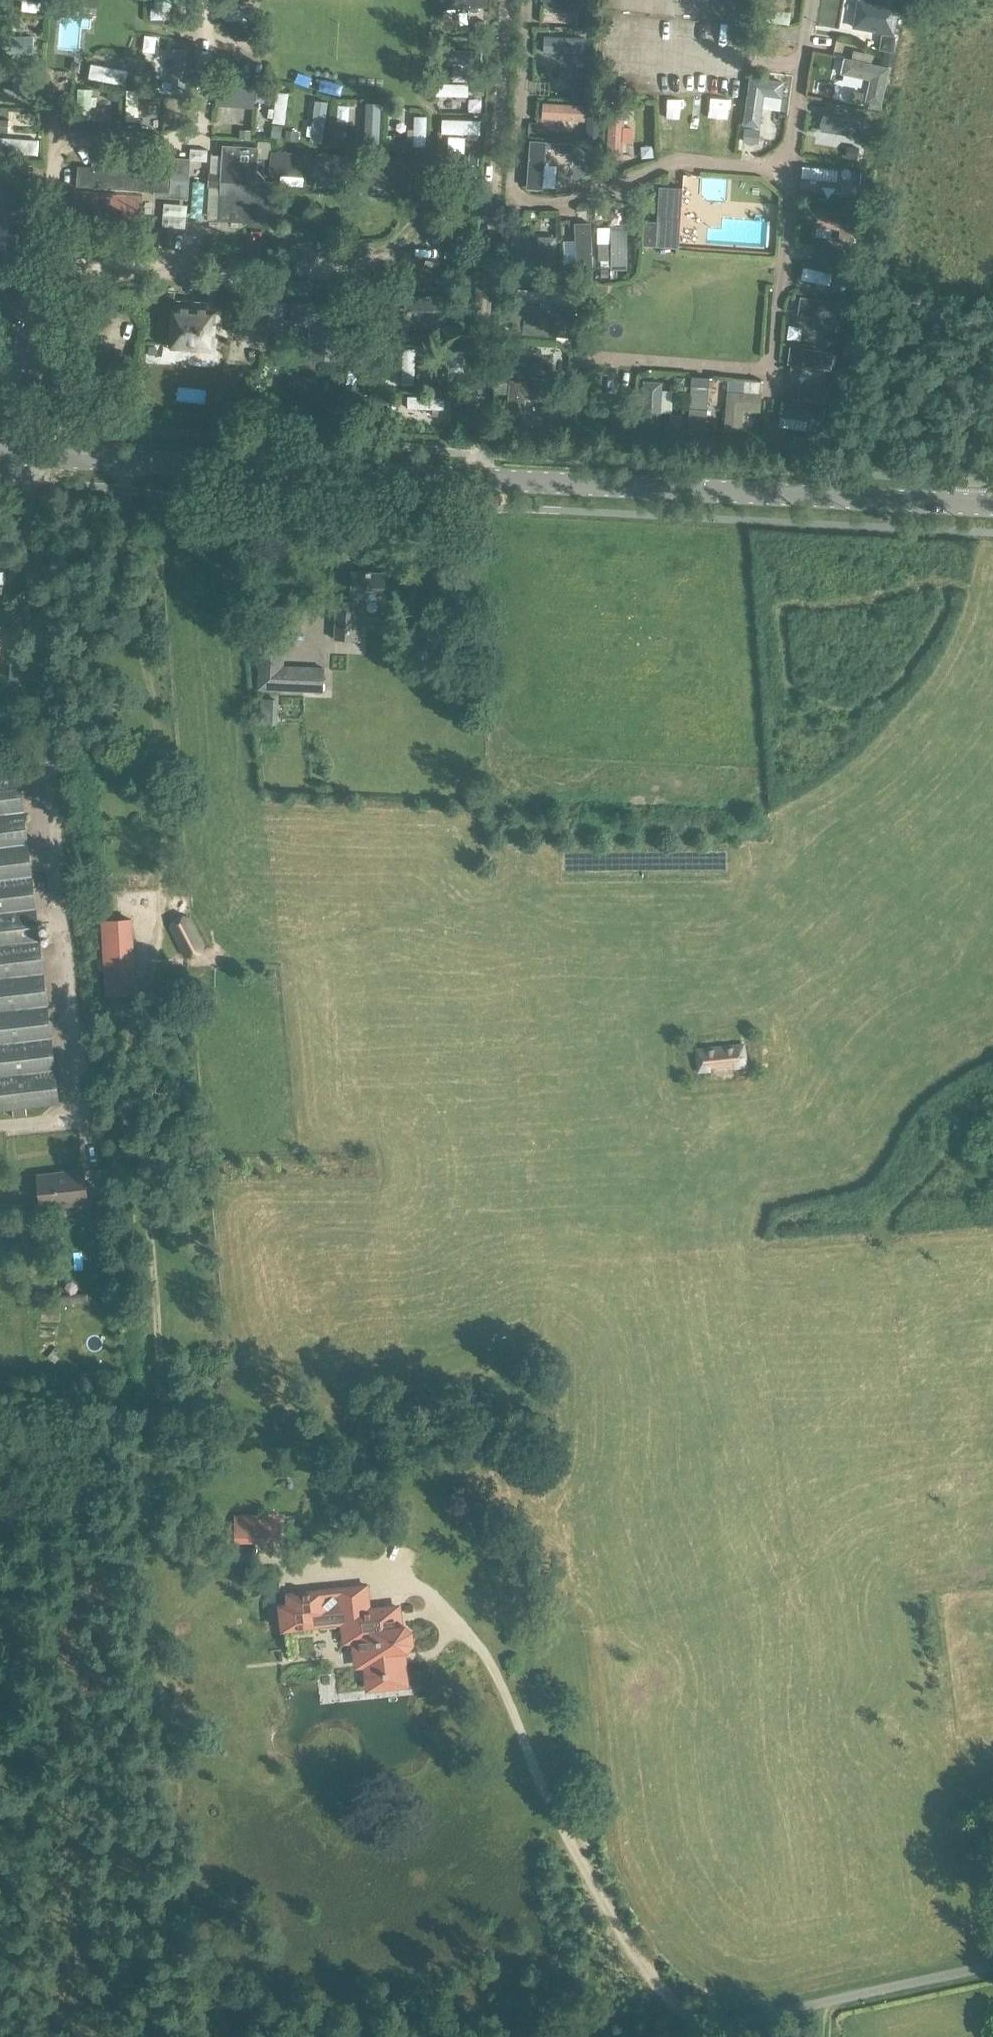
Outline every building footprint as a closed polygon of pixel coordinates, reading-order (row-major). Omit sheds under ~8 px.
[(853,28),(896,34),(901,4),(873,0),(858,0),(853,28)] [(227,8),(226,19),(256,20),(256,9),(249,9),(249,4),(241,3),(241,8),(227,8)] [(447,13),(446,25),(465,25),(465,31),(474,31),(474,25),(480,25),(480,14),(447,13)] [(33,37),(3,37),(3,53),(33,53),(33,37)] [(151,48),(150,60),(178,62),(179,50),(151,48)] [(448,49),(447,61),(466,62),(466,67),(474,67),(474,63),(482,63),(482,51),(448,49)] [(890,66),(846,57),(842,73),(870,79),(866,101),(883,104),(890,66)] [(549,74),(569,75),(569,62),(549,61),(549,74)] [(99,67),(97,78),(128,84),(130,73),(112,70),(113,64),(104,63),(103,68),(99,67)] [(14,75),(14,102),(31,102),(32,75),(14,75)] [(783,97),(784,80),(752,77),(744,125),(761,127),(765,95),(783,97)] [(218,82),(216,105),(255,107),(257,84),(218,82)] [(436,84),(436,95),(457,96),(456,100),(466,100),(466,96),(468,96),(468,84),(436,84)] [(127,87),(126,120),(138,120),(139,87),(127,87)] [(79,88),(77,118),(90,119),(91,106),(96,106),(96,97),(92,97),(92,89),(79,88)] [(272,105),(271,115),(277,116),(276,119),(285,121),(289,93),(281,92),(278,106),(272,105)] [(316,98),(311,133),(323,135),(328,100),(316,98)] [(367,99),(364,143),(381,143),(383,99),(367,99)] [(541,115),(540,130),(570,131),(571,115),(541,115)] [(411,130),(410,138),(414,138),(414,145),(426,145),(427,116),(415,116),(414,130),(411,130)] [(443,119),(442,133),(469,134),(469,138),(478,138),(478,134),(481,134),(481,120),(443,119)] [(807,127),(804,144),(816,146),(815,151),(827,153),(828,148),(844,151),(847,134),(807,127)] [(39,154),(40,136),(0,134),(0,152),(39,154)] [(275,224),(279,181),(254,179),(256,153),(235,151),(234,155),(223,154),(219,220),(275,224)] [(306,175),(307,152),(300,152),(273,151),(271,173),(306,175)] [(340,154),(325,153),(323,176),(358,178),(359,156),(340,155),(340,154)] [(77,186),(172,192),(174,173),(153,171),(153,162),(93,158),(93,167),(78,166),(77,186)] [(213,181),(213,164),(203,164),(202,181),(213,181)] [(800,177),(798,187),(825,192),(827,181),(800,177)] [(656,245),(656,247),(679,248),(683,188),(660,187),(658,222),(647,222),(645,245),(656,245)] [(200,196),(199,226),(212,226),(213,196),(200,196)] [(38,209),(0,208),(0,269),(35,271),(35,269),(44,270),(44,256),(36,256),(38,209)] [(858,214),(817,210),(816,226),(840,228),(839,242),(856,243),(858,214)] [(711,212),(688,216),(689,226),(713,221),(711,212)] [(575,223),(577,268),(593,267),(591,222),(575,223)] [(557,236),(539,236),(539,256),(507,255),(506,285),(555,286),(557,236)] [(275,242),(274,264),(290,265),(291,243),(275,242)] [(417,271),(417,261),(401,260),(401,271),(417,271)] [(308,294),(308,279),(272,281),(274,296),(308,294)] [(524,291),(511,290),(508,335),(522,335),(524,291)] [(448,295),(406,296),(406,311),(448,310),(448,309),(448,295)] [(801,296),(798,314),(845,322),(848,303),(801,296)] [(210,347),(213,302),(177,300),(174,345),(180,345),(183,350),(188,350),(192,346),(210,347)] [(297,304),(296,322),(314,323),(313,333),(311,333),(311,338),(313,339),(312,357),(340,359),(343,307),(297,304)] [(525,314),(523,332),(573,336),(574,317),(525,314)] [(147,343),(146,351),(154,351),(155,343),(147,343)] [(791,345),(788,363),(832,369),(834,351),(791,345)] [(463,352),(451,351),(449,379),(461,380),(463,352)] [(417,355),(406,355),(406,382),(417,382),(417,355)] [(710,376),(692,376),(689,431),(708,431),(710,376)] [(548,383),(510,380),(507,425),(524,427),(527,399),(547,400),(548,383)] [(663,381),(644,380),(642,427),(660,428),(663,381)] [(728,392),(725,431),(742,431),(744,410),(761,411),(762,393),(728,392)] [(410,396),(410,408),(446,409),(446,397),(410,396)] [(783,430),(805,434),(808,419),(785,415),(783,430)] [(335,639),(358,640),(360,595),(384,597),(385,573),(354,571),(352,599),(336,599),(335,639)] [(324,667),(285,665),(286,641),(260,639),(258,689),(323,693),(324,667)] [(0,779),(0,1110),(60,1103),(22,777),(0,779)] [(203,951),(205,943),(191,917),(183,915),(172,920),(170,928),(184,955),(192,958),(203,951)] [(106,995),(137,993),(133,918),(102,920),(106,995)] [(694,1051),(696,1073),(744,1068),(742,1046),(694,1051)] [(85,1169),(39,1174),(42,1208),(88,1203),(85,1169)] [(277,1515),(235,1515),(236,1543),(278,1542),(277,1515)] [(367,1616),(364,1592),(294,1600),(295,1610),(278,1612),(281,1637),(318,1633),(318,1635),(335,1633),(335,1630),(342,1629),(345,1649),(354,1647),(357,1673),(366,1672),(367,1682),(404,1678),(401,1654),(406,1654),(411,1648),(410,1638),(404,1633),(392,1634),(389,1613),(367,1616)]
